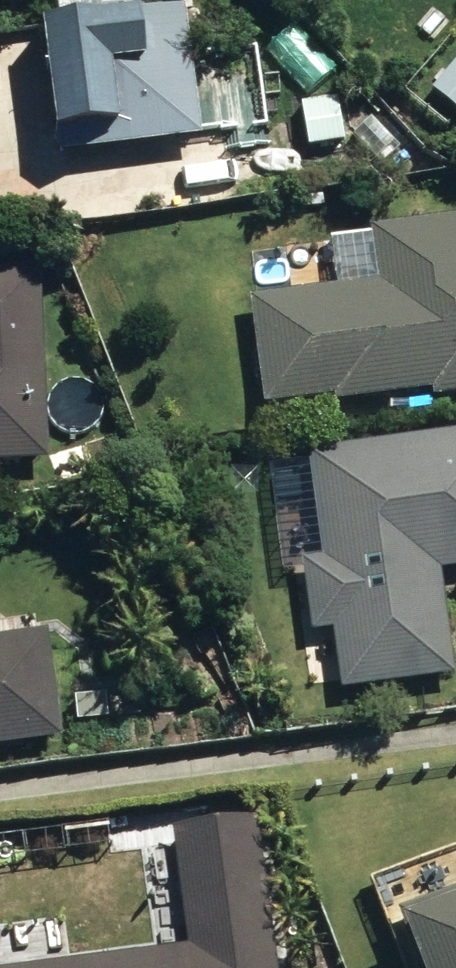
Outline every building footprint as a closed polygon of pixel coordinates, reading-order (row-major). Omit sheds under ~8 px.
[(48,29),(64,158),(204,139),(188,12),(48,29)] [(255,299),(266,407),(339,399),(340,404),(436,392),(437,398),(455,396),(455,219),(375,228),(381,284),(255,299)] [(52,465),(43,267),(0,268),(0,467),(52,465)] [(345,692),(455,678),(455,668),(443,573),(455,571),(455,434),(310,455),(326,559),(305,561),(316,636),(337,633),(345,692)] [(64,741),(49,635),(0,642),(0,750),(64,741)] [(84,709),(84,721),(108,721),(108,709),(84,709)] [(259,822),(175,834),(191,950),(59,967),(278,967),(259,822)] [(402,918),(421,967),(455,967),(455,897),(402,918)]
